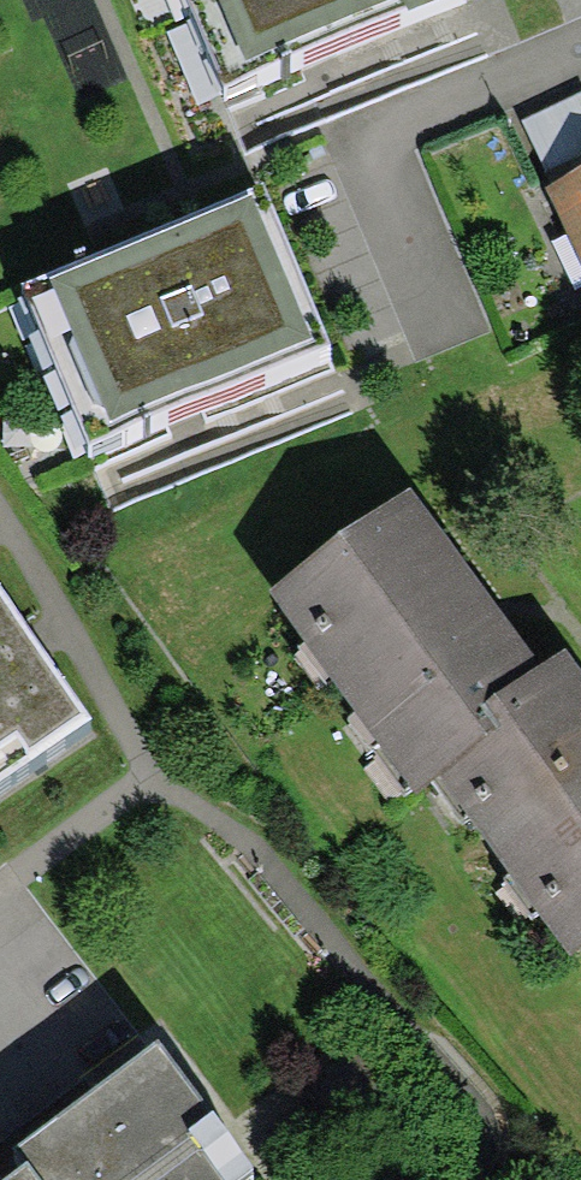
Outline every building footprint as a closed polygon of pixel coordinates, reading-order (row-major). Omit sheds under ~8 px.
[(474,0),(183,0),(228,108),(404,30),(409,37),(478,10),(474,0)] [(521,121),(548,175),(580,158),(580,91),(521,121)] [(544,187),(580,262),(580,169),(544,187)] [(263,183),(21,282),(88,444),(330,345),(263,183)] [(477,709),(541,663),(412,486),(270,588),(415,789),(438,772),(494,732),(477,709)] [(0,586),(0,781),(91,718),(0,586)] [(565,646),(541,663),(477,709),(494,732),(438,772),(569,953),(580,944),(580,668),(565,646)] [(254,1168),(160,1040),(16,1146),(27,1161),(0,1179),(238,1179),(254,1168)]
